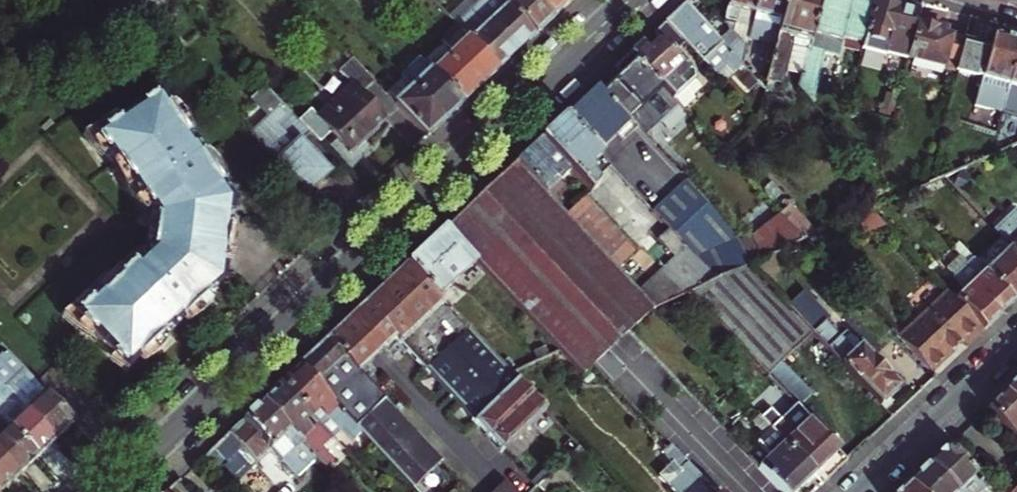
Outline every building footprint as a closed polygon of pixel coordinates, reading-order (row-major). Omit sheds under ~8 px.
[(120,5),(129,13),(149,0),(127,0),(120,5)] [(444,15),(452,23),(477,0),(461,0),(444,15)] [(499,0),(477,0),(452,23),(457,28),(465,36),(493,66),(512,48),(529,32),(499,0)] [(529,32),(541,22),(549,14),(535,0),(499,0),(529,32)] [(549,14),(559,4),(563,0),(535,0),(549,14)] [(753,0),(724,0),(718,20),(722,31),(713,39),(736,63),(743,36),(753,0)] [(781,0),(753,0),(743,36),(750,37),(752,29),(773,34),(781,0)] [(814,0),(781,0),(773,34),(759,88),(756,100),(766,103),(771,86),(778,87),(782,71),(796,74),(814,0)] [(805,100),(818,47),(833,51),(838,33),(859,39),(868,0),(814,0),(796,74),(793,87),(805,100)] [(887,5),(868,0),(859,39),(857,45),(880,51),(883,42),(905,48),(909,33),(905,32),(909,13),(891,9),(892,6),(887,5)] [(713,39),(677,4),(672,9),(658,22),(679,43),(716,82),(736,63),(713,39)] [(903,56),(953,68),(961,38),(936,32),(938,24),(931,22),(912,18),(909,33),(905,48),(903,56)] [(668,54),(679,43),(658,22),(648,32),(655,40),(643,52),(636,43),(631,47),(624,55),(665,97),(671,104),(688,88),(688,76),(668,54)] [(454,46),(465,36),(457,28),(446,37),(454,46)] [(1000,100),(1016,39),(988,32),(985,44),(980,43),(961,38),(953,68),(978,74),(970,105),(987,110),(991,98),(1000,100)] [(493,66),(465,36),(454,46),(426,73),(454,102),(472,86),(493,66)] [(998,107),(1016,111),(1016,40),(1016,39),(998,107)] [(454,102),(426,73),(406,52),(386,71),(393,79),(433,123),(444,112),(454,102)] [(665,97),(624,55),(613,65),(608,70),(614,76),(596,93),(622,120),(638,136),(652,123),(646,116),(665,97)] [(307,117),(328,138),(332,134),(347,149),(362,135),(380,118),(355,93),(365,83),(344,60),(333,70),(344,81),(307,117)] [(426,130),(433,123),(393,79),(377,95),(417,137),(426,130)] [(569,106),(558,117),(590,150),(622,120),(596,93),(590,86),(569,106)] [(296,140),(303,134),(285,114),(262,90),(249,102),(270,125),(251,143),(299,194),(311,183),(324,171),(296,140)] [(84,334),(117,369),(128,359),(133,363),(139,360),(147,353),(154,346),(159,339),(154,335),(159,331),(160,332),(170,322),(174,327),(184,321),(191,314),(195,310),(200,302),(196,298),(204,290),(203,289),(208,285),(208,273),(211,273),(215,217),(213,216),(214,205),(210,200),(212,199),(205,189),(210,186),(207,178),(203,171),(199,164),(191,156),(186,160),(177,147),(176,148),(171,141),(176,138),(172,128),(168,122),(163,115),(156,108),(151,112),(143,99),(138,101),(135,97),(124,106),(127,110),(102,125),(101,123),(69,139),(89,160),(92,158),(98,167),(97,168),(102,179),(108,189),(116,202),(129,216),(135,212),(142,221),(135,222),(137,250),(143,250),(135,257),(130,252),(121,257),(108,268),(96,280),(88,291),(89,293),(81,300),(79,297),(54,314),(82,336),(84,334)] [(546,128),(582,167),(595,156),(590,150),(558,117),(546,128)] [(582,175),(582,167),(546,128),(542,131),(533,140),(565,173),(584,194),(592,187),(582,175)] [(332,134),(328,138),(342,154),(347,149),(332,134)] [(565,173),(533,140),(522,151),(510,162),(541,196),(565,173)] [(624,330),(646,308),(629,290),(608,267),(600,259),(591,250),(583,240),(574,231),(566,223),(560,216),(541,196),(510,162),(474,196),(438,230),(470,266),(573,375),(584,365),(624,330)] [(662,227),(668,234),(701,203),(679,180),(647,211),(662,227)] [(860,205),(914,262),(937,239),(959,262),(946,275),(958,288),(948,297),(977,328),(993,313),(1008,298),(980,268),(903,188),(860,205)] [(566,223),(585,204),(579,198),(560,216),(566,223)] [(742,264),(731,239),(728,234),(701,203),(668,234),(678,244),(710,278),(713,277),(742,264)] [(593,213),(585,204),(566,223),(574,231),(593,213)] [(787,226),(797,217),(785,204),(775,213),(787,226)] [(602,222),(593,213),(574,231),(583,240),(602,222)] [(798,238),(811,232),(797,217),(787,226),(798,238)] [(999,237),(1006,244),(1016,256),(1016,220),(999,237)] [(611,232),(602,222),(583,240),(591,250),(611,232)] [(651,237),(667,255),(678,244),(668,234),(662,227),(651,237)] [(470,266),(438,230),(418,249),(399,267),(432,302),(470,266)] [(619,241),(611,232),(591,250),(600,259),(619,241)] [(744,234),(731,239),(742,264),(755,258),(744,234)] [(628,250),(619,241),(600,259),(608,267),(628,250)] [(710,278),(678,244),(667,255),(654,267),(679,293),(685,290),(710,278)] [(1006,244),(980,268),(1008,298),(1016,290),(1016,256),(1006,244)] [(785,352),(806,332),(742,264),(713,277),(785,352)] [(386,339),(393,347),(436,306),(432,302),(399,267),(341,322),(327,335),(292,368),(349,428),(376,403),(350,376),(386,339)] [(641,278),(663,300),(679,293),(654,267),(641,278)] [(785,352),(713,277),(710,278),(685,290),(764,373),(777,360),(785,352)] [(663,300),(641,278),(629,290),(646,308),(663,300)] [(948,297),(941,290),(894,336),(925,368),(948,345),(952,341),(958,346),(977,328),(948,297)] [(418,372),(460,331),(436,306),(393,347),(418,372)] [(826,314),(818,321),(832,336),(840,329),(826,314)] [(806,332),(874,403),(884,394),(894,384),(840,329),(832,336),(818,321),(806,332)] [(537,411),(460,331),(418,372),(494,452),(537,411)] [(777,360),(764,373),(792,403),(805,390),(777,360)] [(19,390),(29,380),(13,362),(3,372),(19,390)] [(273,386),(334,451),(353,432),(349,428),(292,368),(282,377),(273,386)] [(6,392),(49,439),(58,431),(68,422),(29,380),(19,390),(3,372),(0,369),(0,386),(6,392)] [(755,369),(733,389),(743,401),(766,380),(755,369)] [(1011,381),(1001,391),(1016,408),(1016,375),(1011,381)] [(334,451),(273,386),(262,396),(254,403),(307,459),(317,469),(324,462),(335,451),(334,451)] [(1016,446),(1016,408),(1001,391),(991,400),(981,409),(1016,446)] [(30,456),(41,447),(49,439),(6,392),(0,398),(0,424),(30,456)] [(260,452),(286,479),(307,459),(254,403),(232,423),(220,435),(247,464),(260,452)] [(376,403),(349,428),(353,432),(407,489),(434,464),(376,403)] [(762,406),(753,414),(808,472),(821,459),(834,447),(803,415),(783,434),(778,429),(781,427),(762,406)] [(752,464),(778,491),(786,491),(794,484),(808,472),(753,414),(745,422),(764,443),(767,440),(772,445),(752,464)] [(12,473),(21,465),(30,456),(0,424),(0,460),(12,473)] [(661,445),(652,452),(666,467),(672,466),(675,469),(662,482),(671,491),(706,491),(661,445)] [(923,465),(951,491),(987,491),(943,446),(933,455),(923,465)] [(4,481),(12,473),(0,460),(0,484),(4,481)] [(339,491),(344,491),(348,488),(324,462),(317,469),(339,491)] [(923,465),(914,474),(905,483),(914,491),(951,491),(923,465)] [(905,483),(895,491),(914,491),(905,483)] [(494,484),(486,491),(502,491),(494,484)]
